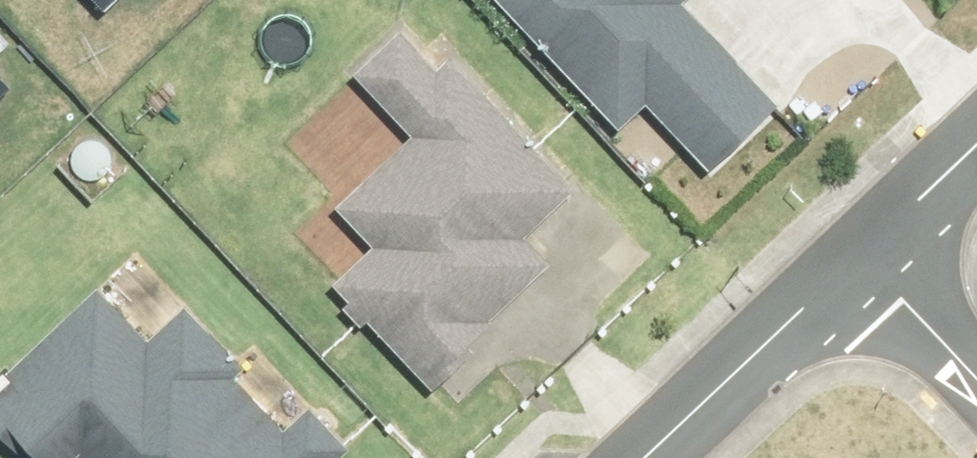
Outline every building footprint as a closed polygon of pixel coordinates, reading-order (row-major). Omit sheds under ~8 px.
[(98,10),(108,0),(88,0),(98,10)] [(622,132),(650,106),(712,173),(779,111),(676,0),(500,0),(622,132)] [(352,305),(340,316),(362,339),(374,327),(439,395),(479,357),(470,348),(551,271),(523,242),(573,195),(415,30),(360,83),(418,143),(343,215),(380,254),(340,292),(352,305)] [(13,90),(0,77),(0,104),(13,90)] [(29,451),(36,457),(347,457),(348,457),(308,416),(287,438),(226,377),(248,356),(191,299),(146,344),(100,297),(0,397),(0,441),(17,457),(22,457),(29,451)]
